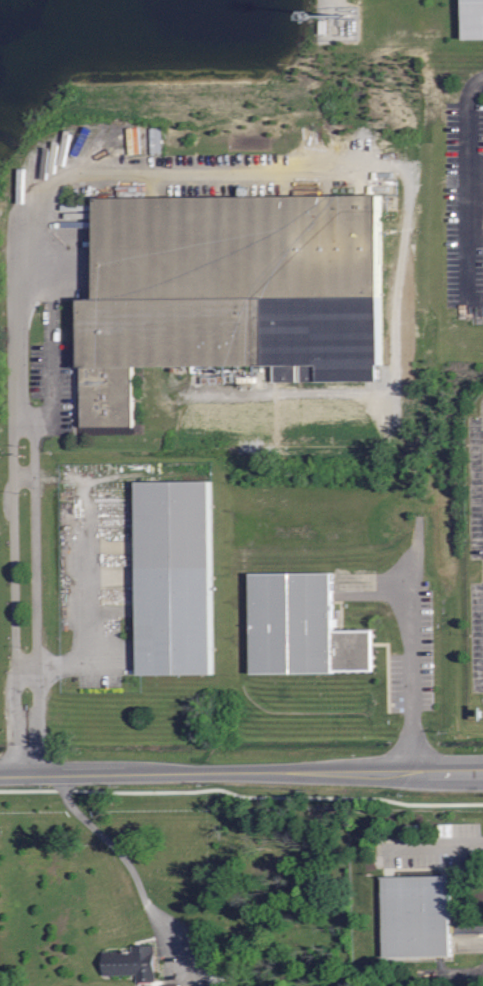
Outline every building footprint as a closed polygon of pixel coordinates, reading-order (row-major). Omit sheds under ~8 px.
[(464,36),(482,36),(482,0),(463,0),(464,36)] [(83,296),(84,428),(136,428),(135,367),(270,366),(270,293),(385,292),(384,195),(102,197),(102,296),(83,296)] [(138,479),(138,672),(215,672),(215,479),(138,479)] [(254,572),(255,672),(375,671),(374,630),(334,630),(333,571),(254,572)] [(448,958),(382,958),(382,874),(447,874),(448,958)] [(136,982),(136,974),(104,975),(104,952),(132,951),(132,945),(154,945),(155,981),(136,982)]
